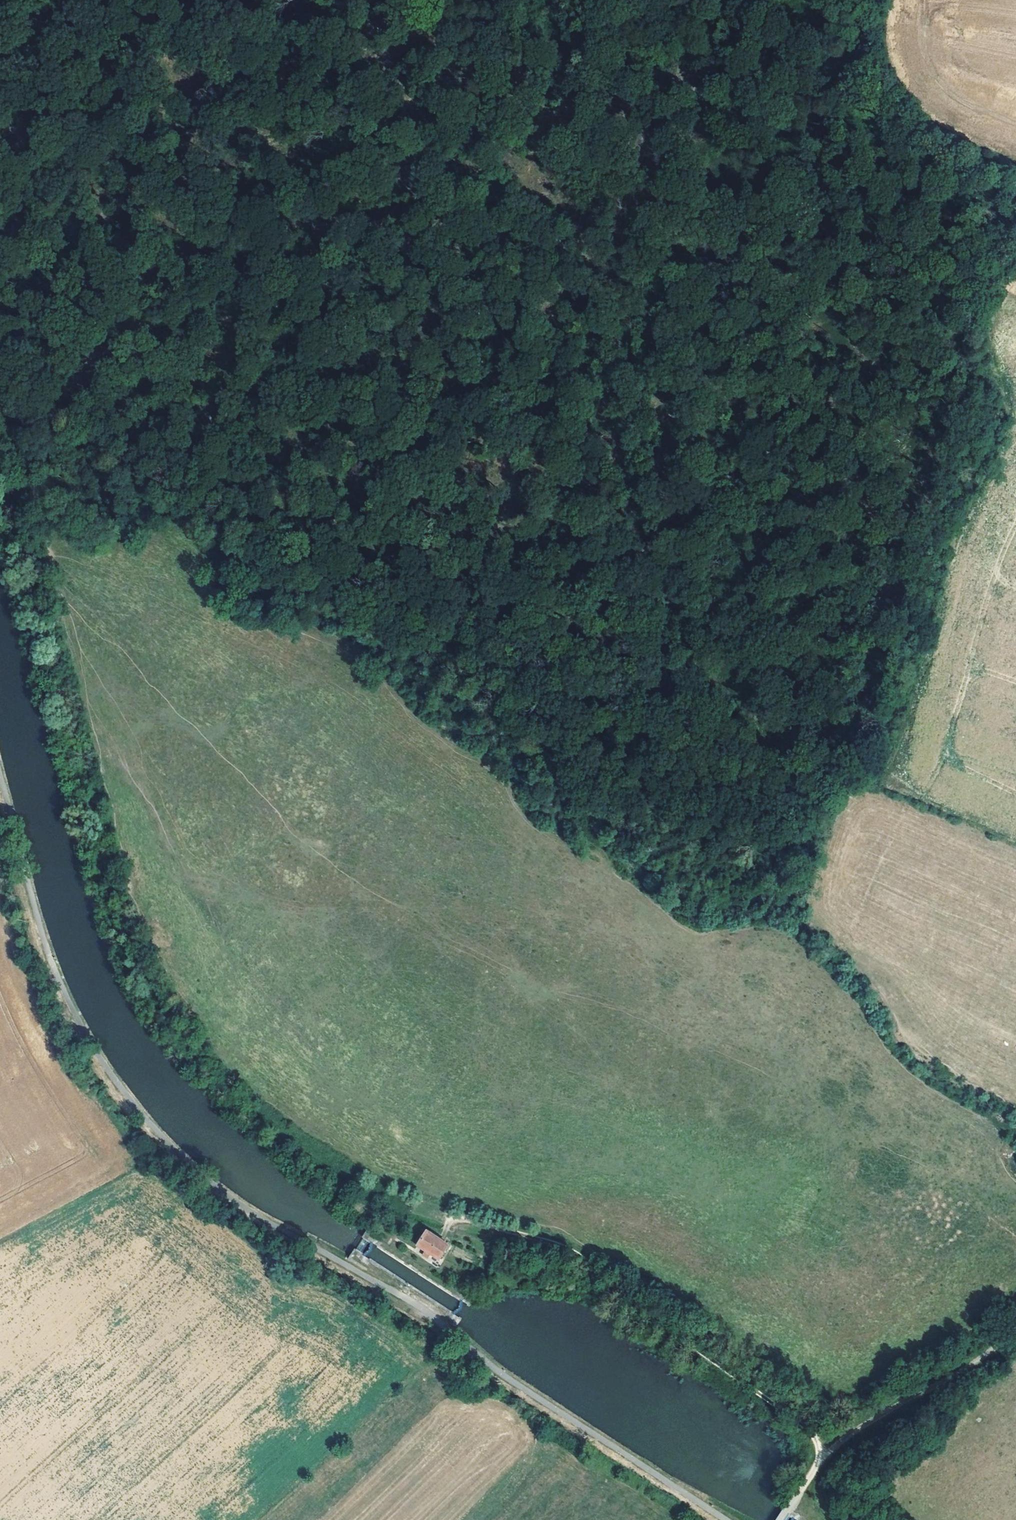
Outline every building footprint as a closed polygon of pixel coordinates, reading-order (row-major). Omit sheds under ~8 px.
[(449,1244),(428,1230),(418,1244),(427,1250),(431,1252),(439,1258),(449,1244)]
